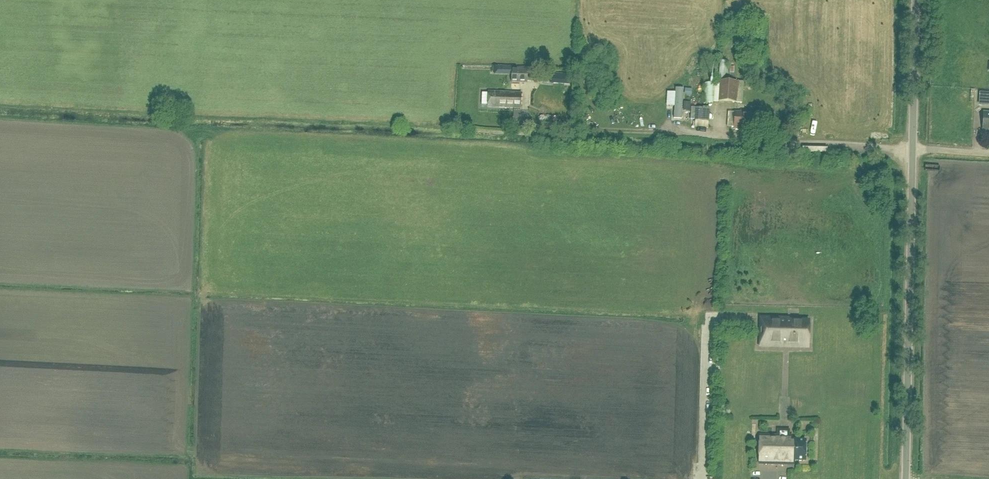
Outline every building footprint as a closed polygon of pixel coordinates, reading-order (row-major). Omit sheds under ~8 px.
[(715,78),(715,84),(703,84),(706,103),(713,104),(713,101),(718,101),(736,103),(737,82),(728,81),(728,61),(720,61),(719,79),(715,78)] [(527,83),(527,69),(512,69),(511,83),(527,83)] [(550,83),(570,85),(571,75),(551,73),(550,83)] [(983,100),(983,89),(975,89),(974,100),(983,100)] [(521,109),(521,93),(489,91),(488,107),(521,109)] [(706,105),(692,106),(693,119),(707,118),(706,105)] [(735,112),(728,112),(727,127),(734,127),(734,128),(759,130),(760,113),(735,112)] [(796,323),(788,322),(788,319),(787,319),(780,319),(761,318),(760,346),(808,347),(809,321),(796,321),(796,323)] [(760,436),(759,464),(788,465),(788,461),(805,461),(805,441),(792,441),(792,437),(788,437),(788,431),(778,431),(778,437),(760,436)]
